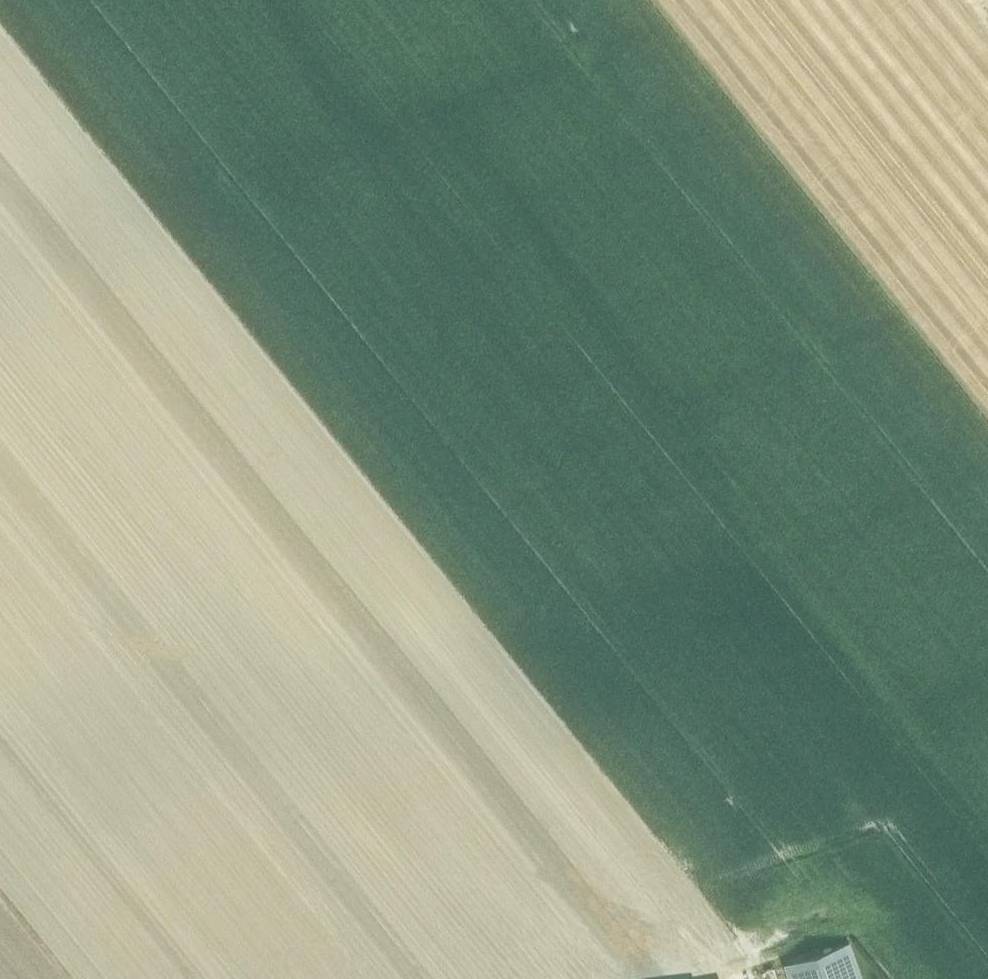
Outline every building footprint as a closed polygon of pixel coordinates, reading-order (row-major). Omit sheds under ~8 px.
[(848,945),(785,968),(789,978),(861,978),(848,945)]
